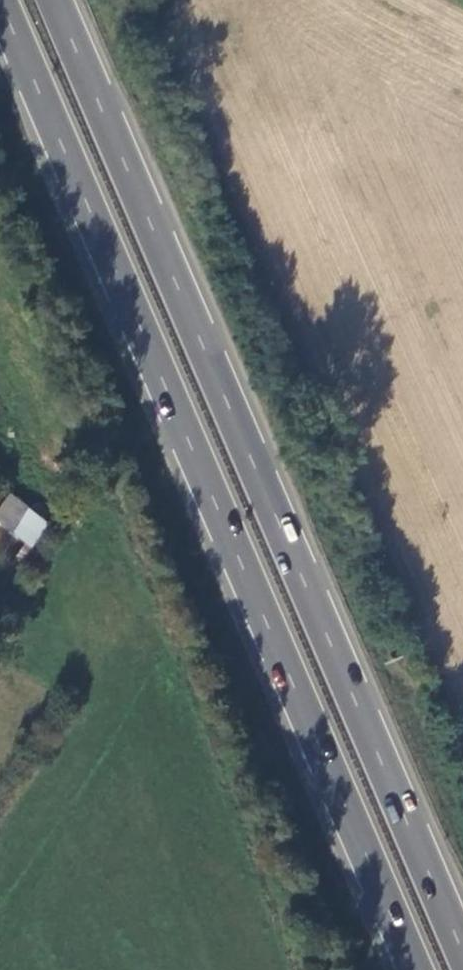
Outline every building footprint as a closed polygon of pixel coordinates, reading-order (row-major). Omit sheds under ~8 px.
[(56,531),(11,496),(3,513),(23,525),(17,536),(27,544),(12,575),(24,585),(56,531)]
